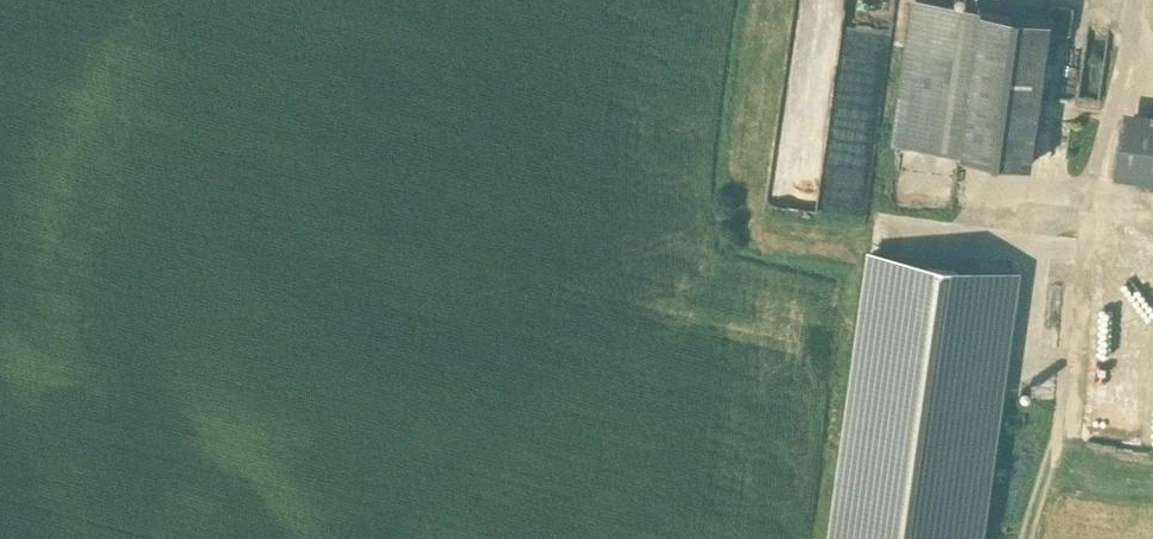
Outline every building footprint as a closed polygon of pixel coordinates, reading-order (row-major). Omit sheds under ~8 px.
[(920,0),(916,0),(893,141),(960,152),(983,8),(920,0)] [(1074,7),(1051,3),(1049,17),(1053,18),(1051,32),(1071,34),(1074,7)] [(1049,17),(983,8),(960,152),(1028,163),(1051,32),(1053,18),(1049,17)] [(791,15),(767,198),(867,211),(888,48),(837,42),(839,22),(791,15)] [(1118,128),(1111,179),(1152,184),(1152,132),(1118,128)] [(873,250),(833,538),(837,538),(979,538),(1016,271),(873,250)]
